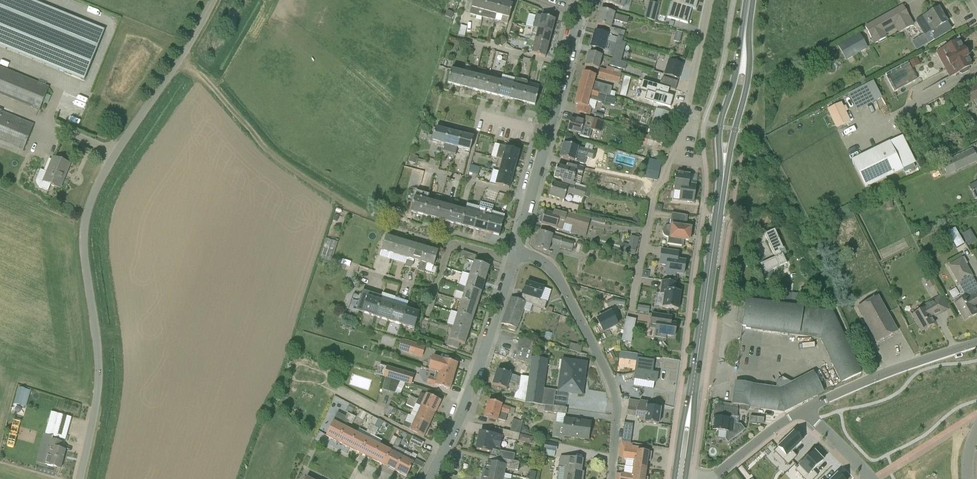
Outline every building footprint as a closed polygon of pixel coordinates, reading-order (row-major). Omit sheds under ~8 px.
[(84,81),(105,30),(32,0),(0,0),(0,47),(84,81)] [(483,19),(487,0),(474,0),(469,16),(476,18),(476,19),(481,21),(482,19),(483,19)] [(489,20),(489,22),(494,24),(494,22),(495,22),(500,2),(491,0),(487,0),(483,19),(489,20)] [(612,5),(624,9),(626,0),(603,0),(603,3),(612,5)] [(682,5),(672,2),(667,18),(687,24),(692,9),(695,10),(698,0),(683,0),(682,5)] [(500,2),(495,22),(508,25),(513,6),(513,5),(512,6),(501,3),(501,2),(500,2)] [(655,22),(660,5),(649,2),(645,19),(655,22)] [(901,8),(864,30),(870,40),(874,46),(885,39),(883,37),(895,30),(898,35),(912,26),(901,8)] [(929,44),(951,30),(946,23),(947,22),(938,8),(915,23),(929,44)] [(597,25),(606,27),(611,29),(613,21),(627,25),(629,18),(610,13),(601,10),(600,13),(598,12),(598,13),(600,13),(597,25)] [(552,33),(553,28),(555,21),(541,17),(536,16),(533,28),(533,29),(538,30),(552,33)] [(530,41),(534,42),(549,46),(549,45),(548,45),(552,34),(552,33),(538,30),(533,29),(530,41)] [(679,44),(682,33),(676,31),(673,42),(679,44)] [(595,32),(590,47),(603,51),(602,55),(613,58),(616,46),(616,45),(616,46),(621,47),(622,43),(623,38),(618,37),(617,39),(608,36),(609,36),(604,35),(595,32)] [(859,34),(838,46),(846,60),(867,48),(859,34)] [(963,49),(958,41),(935,53),(949,78),(959,73),(960,74),(962,75),(968,71),(969,69),(968,68),(972,66),(967,58),(968,57),(964,49),(963,49)] [(534,42),(531,55),(545,59),(545,58),(546,53),(548,46),(549,46),(534,42)] [(585,66),(599,70),(602,57),(589,53),(585,66)] [(912,69),(920,65),(916,58),(908,62),(912,69)] [(627,64),(611,59),(610,66),(625,71),(627,64)] [(666,76),(679,80),(683,66),(670,62),(666,76)] [(908,66),(887,77),(895,92),(915,81),(908,66)] [(40,111),(49,88),(0,68),(0,95),(40,111)] [(473,91),(477,75),(477,71),(465,68),(464,74),(460,88),(461,88),(461,87),(465,89),(472,90),(472,91),(473,91)] [(598,78),(611,81),(613,73),(606,71),(600,69),(598,78)] [(464,74),(451,70),(447,84),(448,85),(448,84),(460,87),(460,88),(464,74)] [(596,77),(593,76),(583,73),(579,88),(610,97),(612,88),(594,83),(596,77)] [(489,80),(484,79),(485,77),(477,75),(473,91),(485,93),(485,94),(489,80)] [(510,100),(515,80),(502,76),(501,83),(498,97),(510,100)] [(501,83),(493,81),(493,79),(489,78),(489,80),(485,94),(497,97),(498,97),(501,83)] [(663,78),(660,87),(675,91),(678,82),(663,78)] [(522,103),(527,83),(515,80),(510,100),(515,101),(522,103)] [(875,81),(849,93),(858,111),(874,103),(880,115),(884,113),(878,101),(883,98),(875,81)] [(639,82),(637,92),(652,96),(650,104),(668,109),(671,97),(665,96),(667,90),(639,82)] [(540,86),(528,83),(527,83),(522,103),(523,103),(527,104),(534,106),(535,106),(538,92),(540,86)] [(963,93),(968,104),(974,101),(976,107),(976,86),(963,93)] [(576,112),(590,115),(592,109),(595,109),(596,102),(604,104),(614,107),(616,99),(610,97),(579,88),(574,104),(578,105),(576,112)] [(839,105),(828,111),(836,127),(847,121),(839,105)] [(656,110),(651,128),(665,132),(669,113),(656,110)] [(34,126),(0,112),(0,142),(23,152),(34,126)] [(567,131),(577,133),(590,137),(592,130),(601,133),(605,122),(586,117),(584,122),(577,120),(576,121),(570,119),(567,131)] [(436,128),(432,143),(445,146),(448,131),(448,132),(436,129),(436,128)] [(895,129),(890,131),(894,139),(899,136),(895,129)] [(445,146),(443,153),(455,156),(457,149),(461,135),(460,135),(449,132),(448,131),(445,146)] [(635,143),(658,148),(659,140),(660,140),(661,137),(648,134),(648,136),(637,133),(635,143)] [(461,135),(457,149),(470,152),(474,138),(473,138),(468,137),(461,135)] [(576,140),(575,140),(565,137),(563,144),(560,158),(585,165),(586,158),(592,160),(594,152),(592,151),(594,145),(586,143),(585,149),(579,148),(574,147),(576,140)] [(903,170),(889,142),(852,161),(866,189),(903,170)] [(498,160),(516,165),(519,152),(500,146),(495,145),(491,158),(498,160)] [(941,163),(947,176),(976,162),(976,158),(973,149),(941,163)] [(417,157),(411,155),(409,163),(416,164),(417,157)] [(70,164),(53,158),(47,172),(41,169),(36,181),(36,183),(37,185),(39,187),(48,191),(51,185),(61,189),(61,188),(59,187),(65,172),(67,172),(70,164)] [(900,164),(904,173),(915,168),(911,159),(900,164)] [(513,177),(516,165),(498,160),(495,172),(513,177)] [(655,162),(647,160),(643,178),(651,180),(655,162)] [(655,161),(655,162),(651,180),(657,182),(662,162),(655,161)] [(554,178),(562,180),(562,183),(587,190),(587,187),(575,184),(577,177),(581,178),(584,168),(568,164),(566,169),(557,167),(554,178)] [(495,186),(499,187),(509,189),(513,177),(495,172),(490,171),(488,177),(494,178),(492,183),(496,184),(495,186)] [(690,175),(676,173),(673,191),(680,192),(679,201),(694,203),(696,185),(689,184),(690,175)] [(976,198),(976,182),(969,186),(976,199),(976,198)] [(549,196),(559,199),(564,201),(566,195),(584,199),(584,197),(588,198),(590,191),(587,190),(562,183),(561,186),(552,183),(549,196)] [(429,195),(416,192),(411,213),(423,216),(427,202),(428,202),(429,195)] [(440,205),(428,202),(427,202),(423,216),(424,216),(436,219),(436,220),(440,205)] [(449,223),(453,208),(440,205),(436,220),(448,223),(449,223)] [(465,212),(461,226),(461,227),(462,226),(473,230),(474,230),(479,209),(479,208),(467,205),(465,212)] [(465,212),(453,208),(449,223),(461,226),(465,212)] [(486,233),(492,212),(479,209),(474,230),(486,233)] [(566,215),(555,212),(546,209),(545,212),(543,217),(542,217),(541,218),(539,222),(540,223),(541,224),(541,225),(563,231),(565,223),(588,230),(590,219),(567,212),(566,215)] [(499,236),(499,237),(503,222),(497,220),(499,214),(492,212),(486,233),(487,233),(499,236)] [(667,244),(682,246),(683,240),(688,241),(690,229),(684,228),(686,216),(672,214),(670,226),(668,226),(667,226),(666,226),(665,227),(664,228),(663,229),(663,230),(663,231),(662,231),(662,232),(663,233),(663,234),(664,235),(664,236),(665,237),(666,237),(667,238),(668,238),(667,244)] [(642,222),(637,215),(632,219),(637,226),(642,222)] [(963,234),(970,247),(976,243),(976,240),(971,229),(963,234)] [(775,259),(770,261),(761,264),(764,274),(773,271),(787,265),(783,256),(786,255),(775,230),(764,234),(775,259)] [(572,252),(574,243),(562,239),(539,233),(535,248),(548,252),(551,243),(560,246),(560,248),(572,252)] [(386,237),(381,253),(394,257),(399,241),(386,237)] [(827,243),(832,247),(836,241),(831,238),(827,243)] [(329,239),(321,260),(330,264),(338,243),(329,239)] [(412,244),(401,241),(399,241),(394,257),(407,260),(412,244)] [(425,248),(414,245),(412,244),(407,260),(405,268),(410,269),(412,268),(413,262),(420,264),(425,248)] [(620,252),(635,257),(638,249),(622,244),(620,252)] [(426,266),(433,268),(438,252),(425,248),(420,264),(418,272),(424,274),(426,266)] [(678,252),(676,252),(662,250),(659,265),(666,266),(665,273),(666,273),(665,275),(675,277),(675,274),(683,275),(685,261),(677,260),(678,252)] [(460,259),(474,263),(476,256),(462,252),(460,259)] [(973,277),(963,258),(948,266),(966,298),(955,304),(965,321),(976,314),(976,311),(975,308),(976,307),(976,284),(973,277)] [(485,281),(487,276),(489,268),(474,263),(470,276),(485,281)] [(481,294),(484,285),(485,281),(470,276),(466,289),(481,294)] [(350,281),(354,287),(359,284),(356,278),(350,281)] [(926,284),(929,289),(936,286),(933,280),(926,284)] [(676,283),(666,281),(662,281),(660,294),(664,295),(662,308),(678,310),(681,292),(675,291),(676,283)] [(540,300),(541,298),(544,288),(526,283),(523,295),(521,294),(519,301),(519,302),(532,306),(532,305),(546,310),(548,303),(540,300)] [(477,306),(480,298),(481,294),(466,289),(458,286),(454,299),(462,302),(477,306)] [(382,298),(363,292),(357,311),(376,317),(381,301),(382,298)] [(792,304),(793,294),(782,293),(781,303),(792,304)] [(878,296),(857,308),(877,343),(897,331),(878,296)] [(922,310),(912,316),(921,332),(934,325),(931,320),(948,310),(941,296),(921,307),(922,310)] [(508,330),(515,332),(517,329),(518,329),(524,310),(530,312),(532,306),(519,302),(519,301),(511,298),(502,324),(509,327),(508,330)] [(606,303),(609,309),(615,305),(624,307),(625,302),(613,300),(612,298),(608,300),(609,302),(606,303)] [(376,317),(380,319),(388,321),(394,306),(381,301),(376,317)] [(832,312),(756,302),(746,301),(742,326),(746,327),(746,329),(751,329),(751,327),(820,336),(842,382),(861,373),(857,364),(832,312)] [(473,319),(476,308),(477,306),(462,302),(458,314),(473,319)] [(388,321),(401,326),(406,310),(394,306),(388,321)] [(414,330),(419,314),(406,310),(401,326),(414,330)] [(603,332),(612,327),(617,325),(612,313),(597,320),(603,332)] [(469,332),(472,324),(473,319),(458,314),(454,327),(469,332)] [(652,314),(650,328),(656,329),(654,337),(666,339),(666,336),(674,337),(676,328),(672,328),(672,324),(671,323),(671,317),(652,314)] [(454,327),(449,340),(447,347),(457,350),(459,343),(465,345),(469,332),(454,327)] [(631,343),(634,332),(624,330),(621,341),(631,343)] [(516,360),(525,363),(530,365),(531,357),(533,341),(523,338),(516,360)] [(422,358),(425,347),(402,340),(398,350),(422,358)] [(457,364),(443,360),(433,357),(429,370),(436,372),(453,377),(457,364)] [(530,365),(525,402),(546,406),(554,407),(556,391),(545,389),(548,359),(531,357),(530,365)] [(558,393),(583,396),(588,362),(562,358),(558,393)] [(637,359),(635,374),(634,380),(647,382),(647,383),(649,383),(649,382),(656,383),(658,374),(652,373),(654,362),(637,359)] [(384,377),(411,385),(414,375),(387,367),(379,365),(376,374),(384,377)] [(493,385),(507,389),(509,384),(509,382),(515,383),(517,376),(497,371),(493,385)] [(427,384),(440,388),(450,391),(453,377),(436,372),(434,378),(429,376),(427,384)] [(795,406),(823,392),(814,373),(793,384),(785,379),(777,383),(776,389),(762,388),(762,387),(754,386),(736,384),(733,404),(783,412),(795,406)] [(391,380),(386,379),(383,390),(388,391),(391,380)] [(366,381),(357,380),(356,386),(365,388),(366,381)] [(392,380),(389,392),(395,394),(397,390),(400,382),(392,380)] [(24,394),(17,391),(15,400),(22,402),(24,394)] [(441,402),(426,395),(426,396),(421,393),(417,400),(415,404),(421,407),(435,414),(441,402)] [(639,422),(649,423),(658,425),(661,409),(647,407),(648,403),(629,400),(627,415),(639,417),(639,422)] [(484,417),(498,421),(498,420),(505,422),(507,415),(509,415),(509,414),(510,408),(488,401),(484,417)] [(349,413),(352,414),(354,410),(355,408),(350,405),(346,411),(349,413)] [(554,407),(546,406),(545,411),(552,412),(552,413),(566,416),(567,409),(554,407)] [(435,414),(421,407),(415,418),(430,425),(435,414)] [(739,418),(737,417),(738,409),(715,407),(714,418),(712,430),(726,432),(725,439),(728,442),(745,429),(741,424),(737,423),(737,420),(739,421),(739,418)] [(361,411),(358,417),(364,420),(367,414),(361,411)] [(66,441),(71,423),(72,418),(51,412),(45,435),(66,441)] [(343,421),(347,423),(352,415),(348,413),(343,421)] [(352,415),(347,423),(352,425),(356,417),(352,415)] [(367,432),(371,434),(374,427),(377,423),(378,420),(373,418),(370,425),(371,425),(367,432)] [(405,422),(402,427),(424,437),(430,425),(415,418),(412,425),(405,422)] [(562,436),(578,438),(588,440),(590,423),(564,419),(563,425),(554,424),(552,437),(562,439),(562,436)] [(510,432),(520,434),(522,422),(513,420),(510,432)] [(345,428),(334,422),(326,436),(338,442),(345,428)] [(374,427),(371,434),(375,437),(379,429),(374,427)] [(349,448),(357,434),(345,428),(338,442),(349,448)] [(397,439),(398,439),(401,432),(398,430),(394,437),(393,437),(389,444),(393,446),(397,439)] [(518,441),(520,434),(510,432),(503,430),(502,436),(505,436),(505,438),(518,441)] [(490,456),(497,458),(498,452),(500,452),(500,449),(499,449),(501,439),(502,439),(503,437),(480,433),(476,449),(491,453),(490,456)] [(802,442),(793,433),(785,441),(784,439),(778,445),(779,447),(778,448),(782,453),(779,456),(788,465),(797,457),(792,452),(802,442)] [(368,440),(357,434),(349,448),(361,454),(368,440)] [(520,434),(519,441),(531,444),(533,437),(520,434)] [(410,443),(421,449),(424,443),(413,437),(410,443)] [(38,463),(45,465),(61,469),(66,451),(60,449),(62,443),(48,439),(47,445),(43,444),(40,457),(38,463)] [(384,465),(395,471),(405,452),(398,448),(402,441),(398,439),(397,439),(393,446),(394,446),(391,451),(384,465)] [(372,460),(380,445),(368,440),(361,454),(372,460)] [(558,444),(545,442),(543,450),(546,450),(555,451),(556,452),(558,444)] [(625,449),(620,449),(620,448),(619,458),(623,458),(623,459),(634,461),(633,468),(646,469),(647,462),(650,462),(652,453),(638,451),(638,448),(632,447),(632,444),(626,443),(625,449)] [(391,451),(380,445),(372,460),(384,465),(391,451)] [(407,477),(414,463),(413,463),(417,456),(412,454),(412,455),(405,452),(395,471),(407,477)] [(502,459),(513,461),(515,454),(503,452),(502,459)] [(814,452),(799,467),(803,472),(800,476),(803,478),(814,478),(818,476),(813,471),(823,461),(822,460),(823,458),(817,452),(816,454),(814,452)] [(518,463),(513,461),(502,459),(497,458),(490,456),(490,457),(489,457),(488,462),(486,462),(485,469),(483,469),(504,474),(506,469),(518,471),(520,463),(518,463)] [(583,478),(580,477),(583,460),(560,457),(558,468),(565,469),(564,478),(583,478)] [(425,464),(416,459),(413,463),(414,463),(423,468),(425,464)] [(624,474),(621,474),(620,478),(648,478),(645,478),(646,469),(633,468),(632,475),(624,474)] [(504,474),(483,469),(481,478),(503,478),(504,474)]
